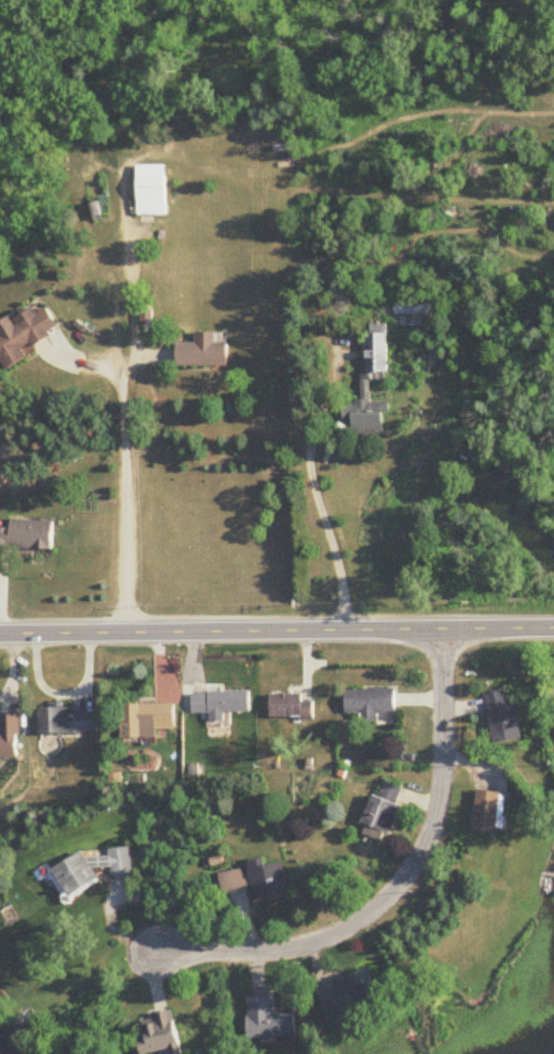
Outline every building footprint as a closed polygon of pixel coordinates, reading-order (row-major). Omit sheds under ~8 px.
[(138,216),(167,216),(167,165),(138,165),(138,216)] [(433,303),(396,303),(396,315),(433,315),(433,303)] [(0,324),(0,337),(1,339),(0,339),(0,356),(6,368),(54,342),(34,305),(0,324)] [(390,376),(390,325),(372,325),(373,334),(366,334),(367,404),(344,404),(344,420),(354,420),(354,438),(386,438),(386,418),(392,418),(392,403),(373,403),(373,376),(390,376)] [(179,368),(229,368),(229,344),(217,344),(217,334),(198,334),(198,345),(179,345),(179,368)] [(53,549),(54,521),(0,520),(0,548),(53,549)] [(485,693),(494,743),(521,738),(512,689),(485,693)] [(396,690),(345,690),(345,714),(363,714),(363,721),(379,721),(379,714),(396,714),(396,690)] [(211,714),(211,722),(225,722),(225,712),(251,712),(251,692),(192,692),(192,714),(211,714)] [(304,694),(271,694),(271,718),(314,718),(314,701),(304,701),(304,694)] [(124,704),(124,738),(166,738),(166,729),(176,729),(176,704),(124,704)] [(41,709),(41,734),(97,734),(97,709),(41,709)] [(0,713),(0,757),(20,757),(20,713),(0,713)] [(390,834),(406,788),(380,779),(364,824),(369,826),(366,834),(378,838),(380,831),(390,834)] [(499,833),(502,792),(478,790),(474,831),(499,833)] [(98,883),(97,869),(113,868),(113,877),(134,875),(131,847),(114,849),(100,856),(87,858),(84,852),(51,870),(67,900),(98,883)] [(289,896),(284,862),(266,865),(265,858),(248,860),(249,869),(220,873),(223,892),(254,887),(256,901),(289,896)] [(332,1030),(356,1023),(351,1007),(378,998),(370,971),(319,987),(332,1030)] [(297,1036),(296,1013),(273,1014),(273,995),(248,996),(249,1038),(297,1036)] [(174,1012),(144,1018),(147,1035),(139,1037),(143,1053),(151,1053),(162,1052),(162,1053),(182,1053),(174,1012)]
